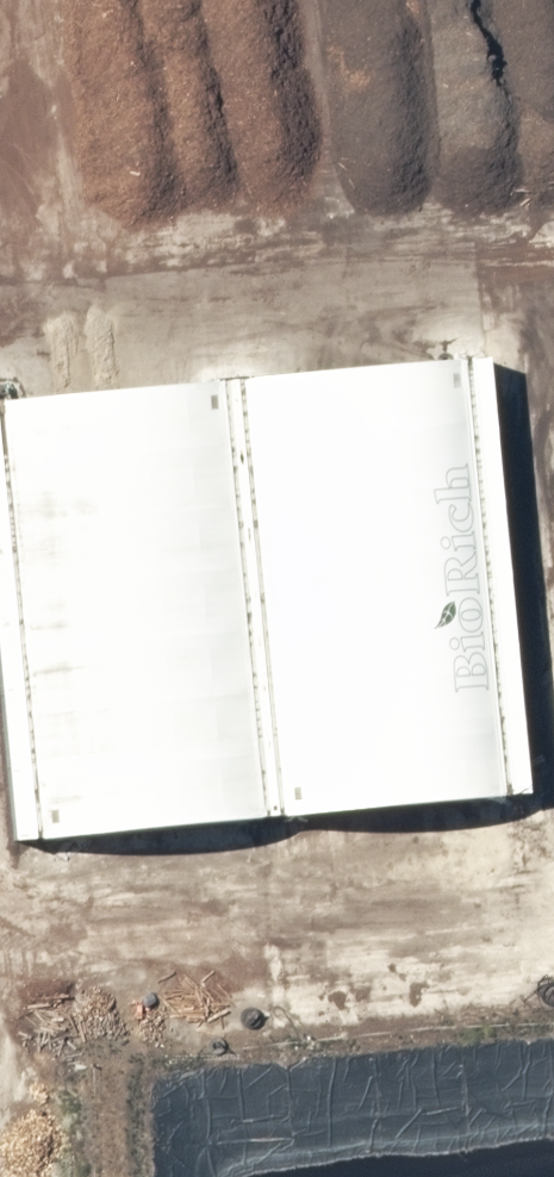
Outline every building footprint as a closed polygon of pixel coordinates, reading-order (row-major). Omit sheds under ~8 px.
[(477,360),(450,362),(464,509),(492,507),(477,360)] [(450,362),(232,378),(246,524),(261,671),(275,818),(493,803),(479,656),(464,509),(450,362)] [(232,378),(205,380),(219,527),(246,524),(232,378)] [(0,397),(0,539),(1,545),(15,692),(29,839),(248,821),(234,674),(219,527),(205,380),(0,397)] [(492,507),(464,509),(479,656),(506,654),(492,507)] [(246,524),(219,527),(234,674),(261,671),(246,524)] [(0,545),(0,694),(15,692),(1,545),(0,545)] [(506,654),(479,656),(493,803),(520,800),(506,654)] [(261,671),(234,674),(248,821),(275,818),(261,671)] [(0,694),(0,822),(2,842),(29,839),(15,692),(0,694)]
